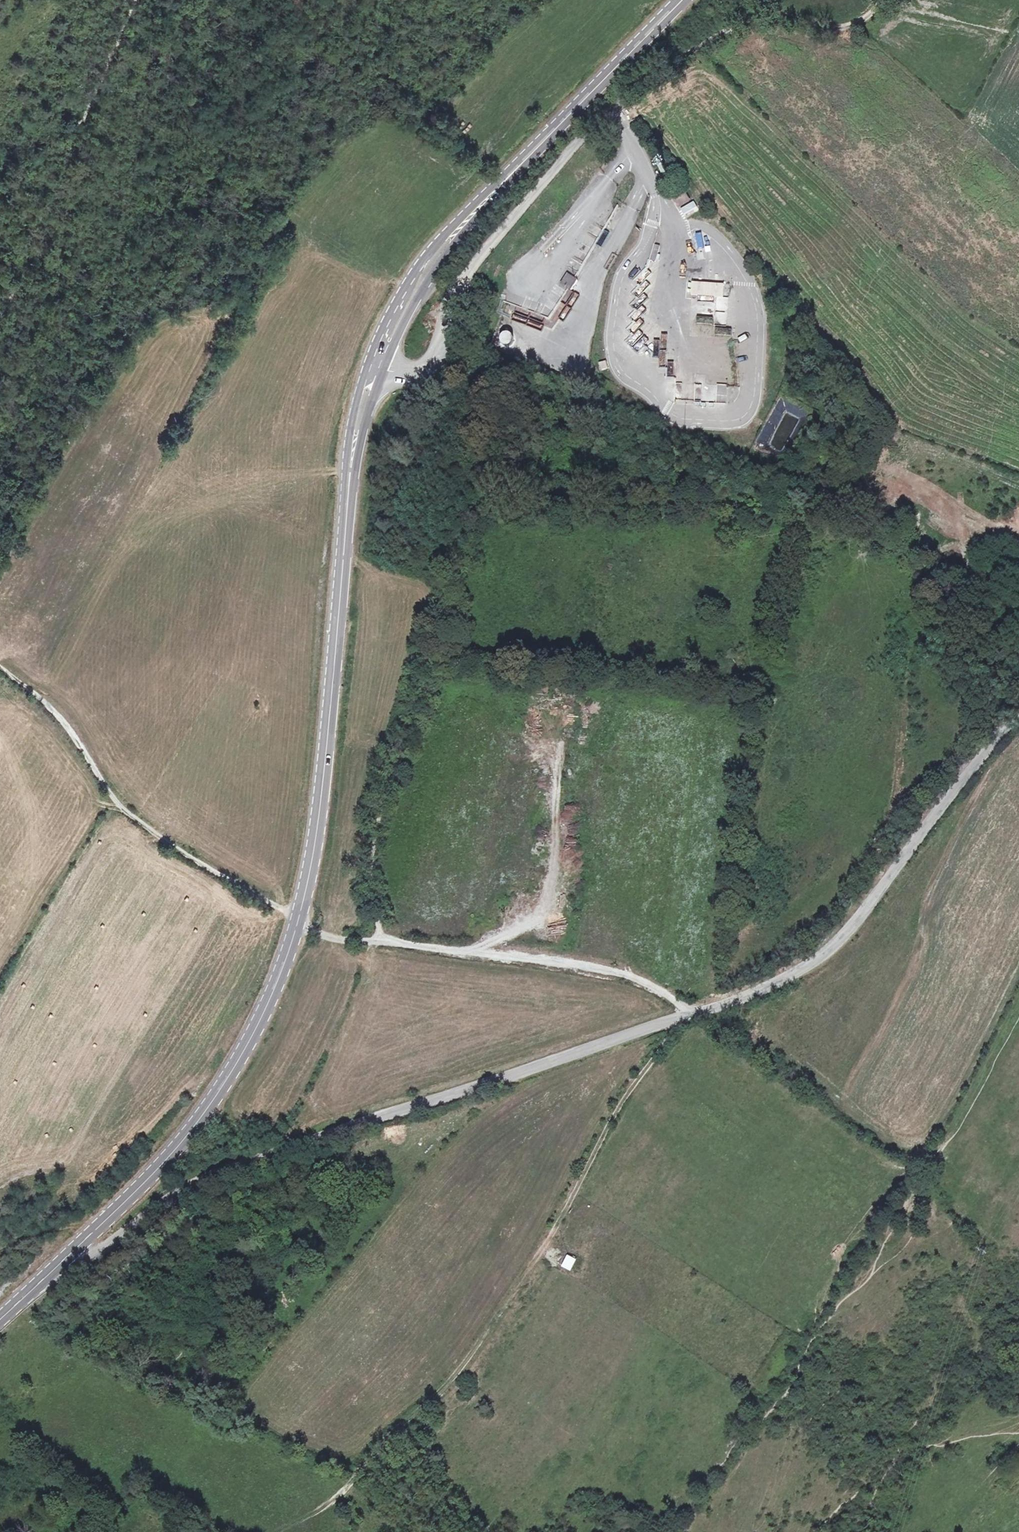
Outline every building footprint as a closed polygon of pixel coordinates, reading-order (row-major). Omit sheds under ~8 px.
[(678,179),(673,183),(677,188),(682,184),(678,179)] [(689,190),(679,195),(683,203),(686,201),(688,206),(695,202),(689,190)] [(691,219),(704,213),(700,204),(687,210),(691,219)] [(662,245),(656,243),(650,257),(656,260),(662,245)] [(567,264),(560,273),(569,281),(577,271),(567,264)] [(690,288),(688,297),(719,302),(721,290),(706,287),(705,291),(690,288)] [(696,303),(696,314),(713,314),(712,302),(696,303)] [(635,332),(644,324),(639,319),(630,327),(635,332)] [(728,332),(728,325),(696,327),(696,334),(728,332)] [(500,345),(514,343),(512,330),(498,332),(500,345)] [(607,360),(597,362),(599,371),(608,369),(607,360)] [(704,398),(704,383),(689,383),(688,398),(704,398)] [(561,1265),(570,1270),(577,1259),(568,1254),(561,1265)]
